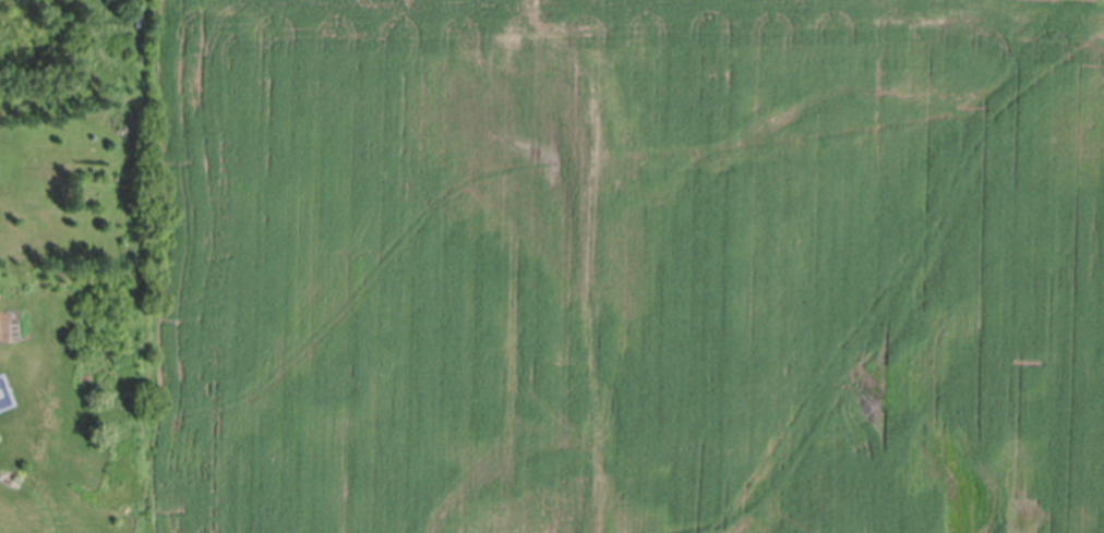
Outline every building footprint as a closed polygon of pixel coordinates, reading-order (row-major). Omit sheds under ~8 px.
[(134,23),(135,12),(143,13),(143,24),(134,23)]
